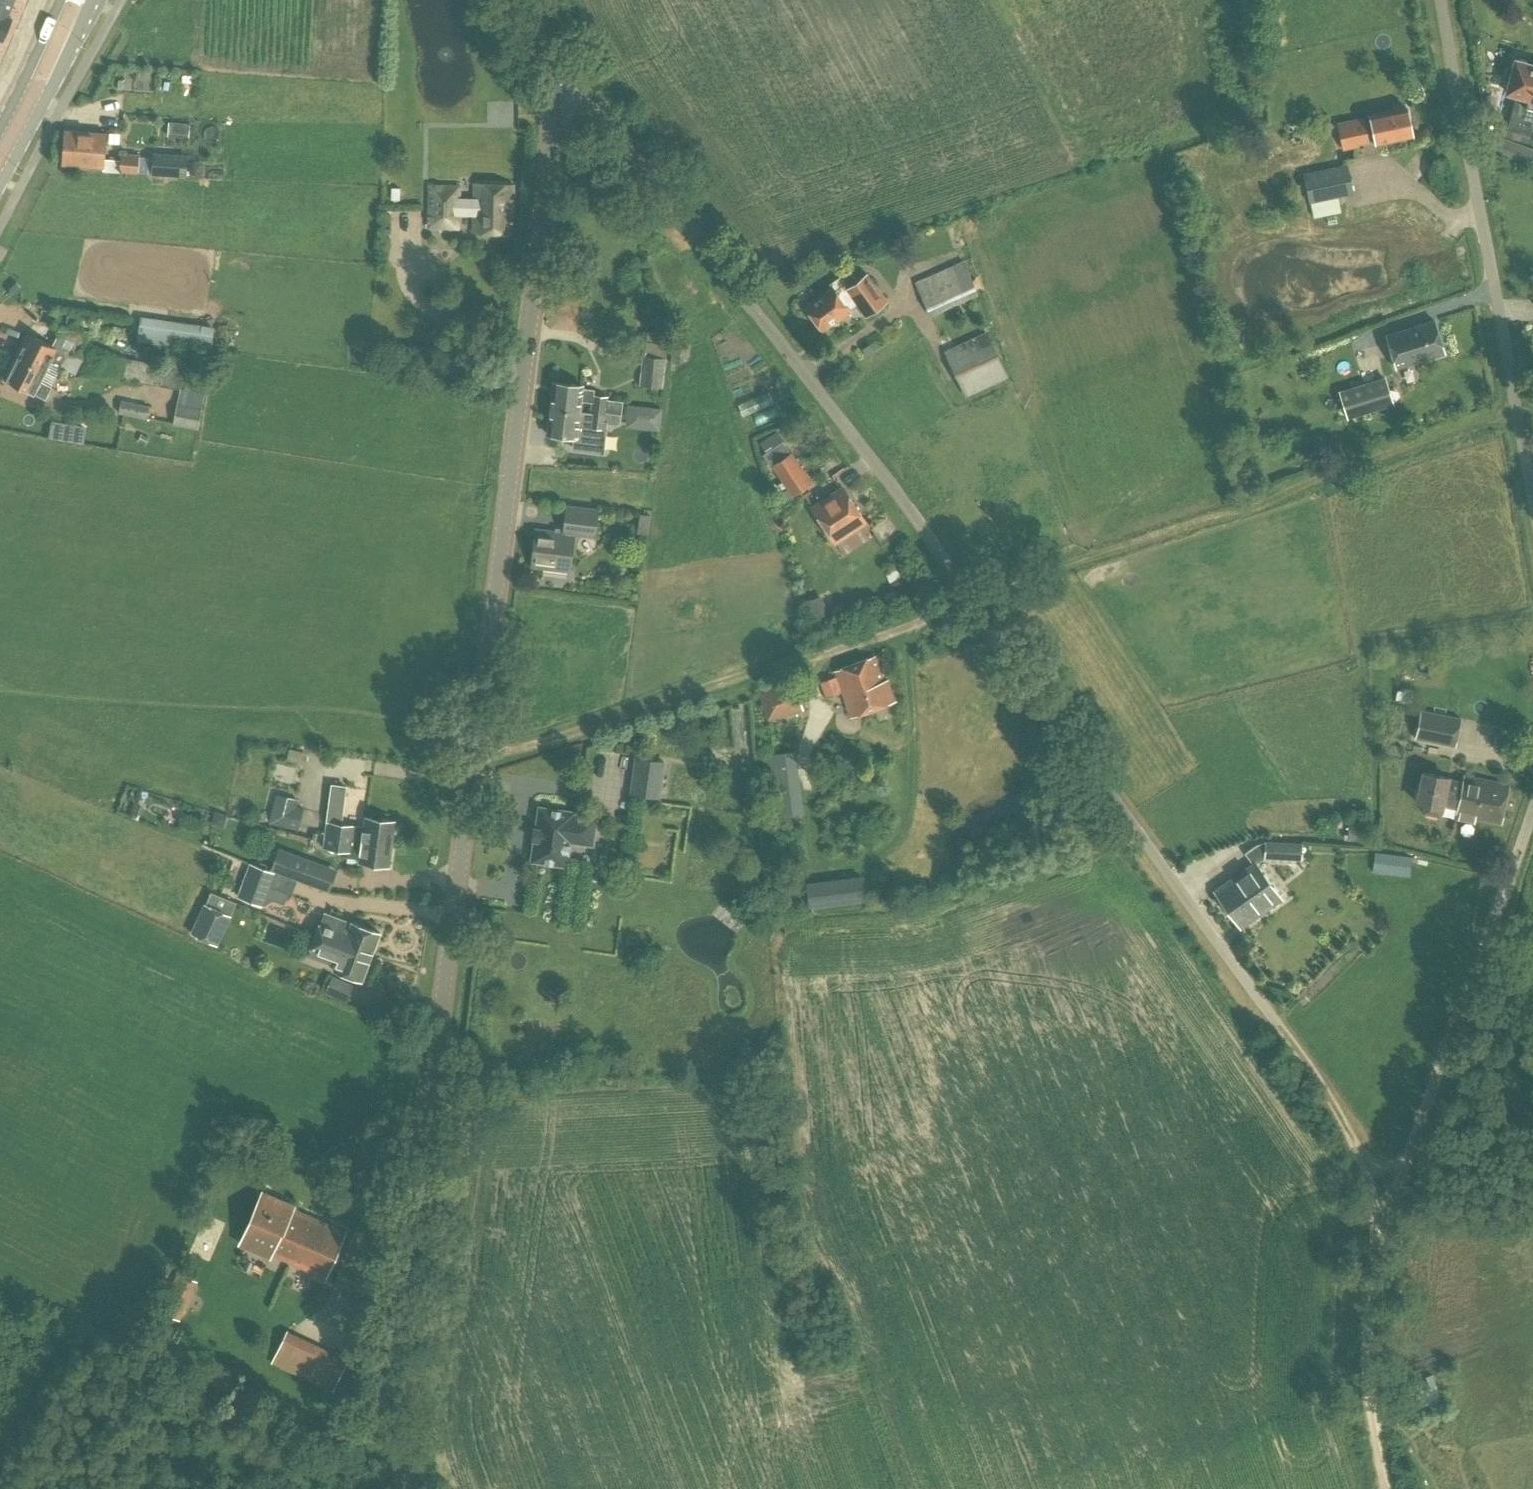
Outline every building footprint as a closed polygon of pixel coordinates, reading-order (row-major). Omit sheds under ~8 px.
[(0,38),(2,39),(11,17),(7,15),(14,0),(0,0),(0,39),(0,38)] [(1498,134),(1517,139),(1521,124),(1532,79),(1532,63),(1515,59),(1506,94),(1515,96),(1509,120),(1502,119),(1498,134)] [(1532,128),(1532,125),(1532,79),(1521,124),(1517,139),(1528,142),(1531,131),(1532,128)] [(1413,136),(1406,106),(1369,114),(1370,119),(1365,120),(1364,117),(1337,122),(1342,150),(1370,144),(1370,142),(1375,141),(1376,144),(1413,136)] [(65,130),(62,163),(104,166),(104,171),(120,172),(138,173),(139,156),(139,154),(121,153),(121,160),(105,158),(107,133),(65,130)] [(1514,141),(1494,134),(1488,151),(1507,158),(1532,168),(1532,148),(1514,141)] [(153,157),(151,173),(187,176),(188,154),(153,152),(153,157)] [(139,156),(138,173),(147,173),(148,157),(139,156)] [(1341,212),(1338,197),(1354,193),(1348,163),(1303,173),(1309,203),(1310,202),(1312,210),(1294,214),(1298,230),(1316,226),(1315,217),(1341,212)] [(474,183),(474,197),(461,197),(461,184),(428,183),(427,229),(460,230),(460,215),(474,216),(473,232),(513,233),(514,184),(474,183)] [(930,316),(979,294),(963,260),(914,282),(930,316)] [(887,300),(867,273),(838,295),(832,287),(805,307),(822,330),(849,311),(846,306),(853,301),(865,316),(887,300)] [(1396,368),(1444,353),(1434,319),(1386,334),(1396,368)] [(112,355),(86,342),(90,332),(61,328),(52,345),(29,333),(17,357),(21,358),(36,365),(46,370),(50,361),(62,368),(62,367),(72,372),(71,375),(97,374),(169,386),(173,352),(166,351),(164,364),(112,355)] [(965,396),(1007,376),(986,330),(943,349),(965,396)] [(663,343),(665,333),(647,331),(645,344),(663,343)] [(666,358),(668,344),(663,343),(645,344),(644,355),(643,355),(639,385),(663,388),(666,358)] [(869,344),(862,348),(867,355),(874,352),(869,344)] [(173,352),(169,386),(182,388),(188,355),(173,352)] [(36,365),(21,358),(17,357),(5,379),(33,394),(34,393),(46,399),(52,386),(40,380),(46,370),(36,365)] [(1348,419),(1394,404),(1385,375),(1338,390),(1348,419)] [(623,401),(608,399),(608,396),(594,394),(595,389),(583,388),(583,385),(553,381),(550,408),(580,411),(581,401),(592,402),(590,413),(606,414),(607,414),(622,415),(623,401)] [(198,429),(205,393),(180,389),(173,424),(198,429)] [(147,419),(150,406),(121,400),(118,413),(147,419)] [(662,409),(636,406),(635,420),(661,423),(662,409)] [(590,413),(580,411),(550,408),(547,434),(574,437),(574,440),(593,442),(594,427),(605,428),(606,414),(590,413)] [(786,413),(766,418),(768,426),(787,421),(786,413)] [(83,426),(52,421),(49,437),(80,443),(83,426)] [(790,453),(783,441),(763,454),(771,468),(772,467),(792,496),(813,483),(792,452),(790,453)] [(835,543),(866,522),(843,487),(812,508),(835,543)] [(596,538),(599,508),(566,504),(562,532),(535,529),(531,567),(571,572),(575,535),(596,538)] [(906,564),(886,574),(890,581),(909,571),(906,564)] [(813,622),(829,616),(821,595),(805,601),(813,622)] [(884,681),(874,656),(835,670),(852,717),(895,701),(887,679),(884,681)] [(768,720),(787,715),(803,710),(794,681),(759,691),(768,720)] [(1456,747),(1461,721),(1462,718),(1421,709),(1415,739),(1456,747)] [(762,755),(769,816),(804,812),(796,751),(795,751),(777,753),(762,755)] [(659,797),(662,774),(664,761),(636,757),(635,770),(631,793),(659,797)] [(1449,777),(1423,772),(1417,802),(1426,804),(1424,813),(1441,816),(1443,805),(1457,807),(1455,815),(1459,816),(1458,820),(1475,823),(1475,819),(1502,824),(1510,783),(1464,774),(1463,780),(1449,777)] [(296,798),(275,792),(268,822),(297,829),(302,808),(294,806),(296,798)] [(593,844),(597,818),(574,815),(574,812),(540,807),(537,828),(533,827),(531,839),(535,840),(532,861),(566,865),(570,841),(593,844)] [(392,843),(396,821),(365,816),(364,826),(326,821),(325,834),(368,840),(392,843)] [(392,843),(368,840),(325,834),(323,848),(347,851),(346,856),(360,858),(359,862),(389,866),(392,843)] [(1302,860),(1303,843),(1266,841),(1264,858),(1302,860)] [(279,847),(270,870),(298,880),(329,891),(337,868),(279,847)] [(1413,857),(1375,852),(1373,872),(1410,876),(1413,857)] [(251,863),(238,897),(263,907),(270,886),(292,895),(298,880),(270,870),(251,863)] [(1240,927),(1280,898),(1255,863),(1215,891),(1240,927)] [(862,875),(846,877),(846,876),(807,883),(811,907),(866,897),(862,875)] [(204,902),(190,932),(218,946),(232,915),(231,914),(236,903),(211,891),(206,903),(204,902)] [(316,934),(321,936),(371,956),(380,932),(351,921),(351,922),(324,912),(316,934)] [(371,956),(321,936),(316,934),(307,956),(335,966),(333,970),(362,981),(371,956)] [(326,1279),(347,1231),(295,1208),(296,1205),(262,1191),(239,1243),(273,1258),(274,1256),(326,1279)] [(181,1319),(190,1297),(197,1281),(191,1279),(178,1273),(162,1310),(168,1313),(181,1319)] [(335,1390),(348,1359),(338,1354),(287,1330),(272,1360),(325,1385),(335,1390)] [(1423,1410),(1444,1407),(1442,1396),(1421,1399),(1423,1410)] [(1443,1424),(1445,1435),(1461,1432),(1460,1422),(1443,1424)]
